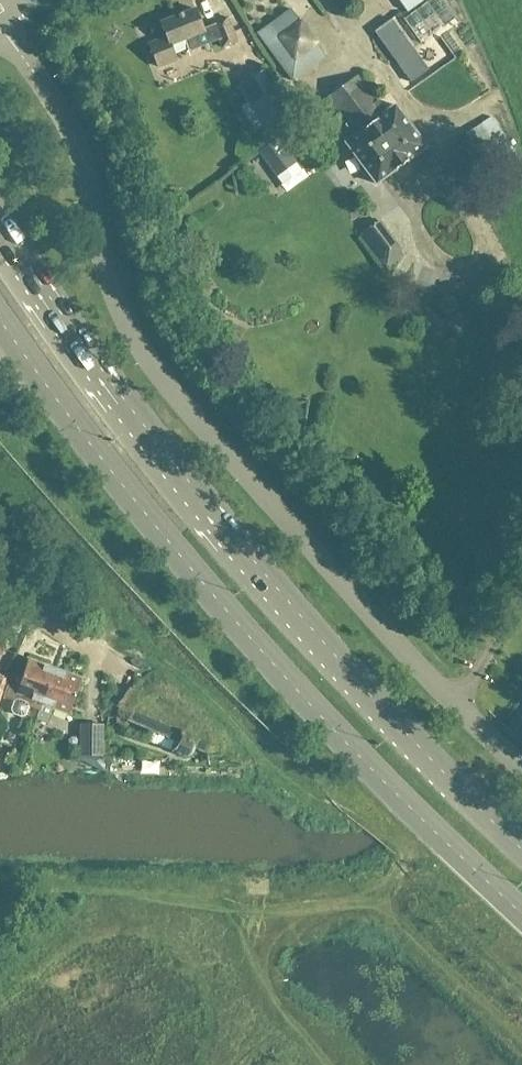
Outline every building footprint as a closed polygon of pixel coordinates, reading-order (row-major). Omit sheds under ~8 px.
[(421,0),(399,0),(406,10),(421,0)] [(404,18),(422,42),(457,17),(445,0),(428,0),(404,18)] [(237,41),(227,17),(212,23),(213,25),(204,28),(195,8),(161,23),(166,35),(148,42),(158,67),(179,60),(172,44),(183,39),(188,50),(210,41),(208,37),(217,35),(222,47),(237,41)] [(326,56),(291,8),(257,32),(292,81),(326,56)] [(427,69),(390,18),(371,31),(409,83),(427,69)] [(238,86),(266,130),(267,129),(271,136),(296,120),(292,114),(293,113),(265,69),(238,86)] [(427,147),(396,105),(386,112),(359,75),(326,100),(353,136),(345,142),(376,184),(427,147)] [(464,133),(448,144),(452,150),(471,178),(471,179),(504,157),(509,166),(520,158),(492,115),(481,123),(465,134),(464,133)] [(293,127),(260,151),(278,176),(283,183),(302,169),(297,163),(289,150),(303,140),(293,127)] [(403,248),(393,234),(378,214),(358,229),(387,268),(405,254),(402,250),(403,248)] [(40,710),(56,669),(29,659),(20,683),(10,679),(3,697),(14,701),(11,709),(13,713),(22,716),(27,714),(29,707),(39,710),(40,710)] [(70,713),(82,678),(56,669),(40,710),(39,710),(36,718),(49,722),(54,707),(70,713)] [(132,688),(120,706),(131,714),(128,718),(153,729),(149,740),(172,750),(171,751),(174,750),(177,747),(181,751),(179,755),(182,756),(183,756),(184,756),(185,756),(186,756),(187,756),(188,756),(189,756),(189,755),(190,755),(191,755),(191,754),(192,754),(192,753),(193,753),(193,752),(194,752),(196,747),(199,748),(208,752),(208,751),(214,744),(212,734),(154,693),(144,695),(143,696),(132,689),(132,688)] [(103,755),(103,725),(81,724),(80,755),(103,755)]
